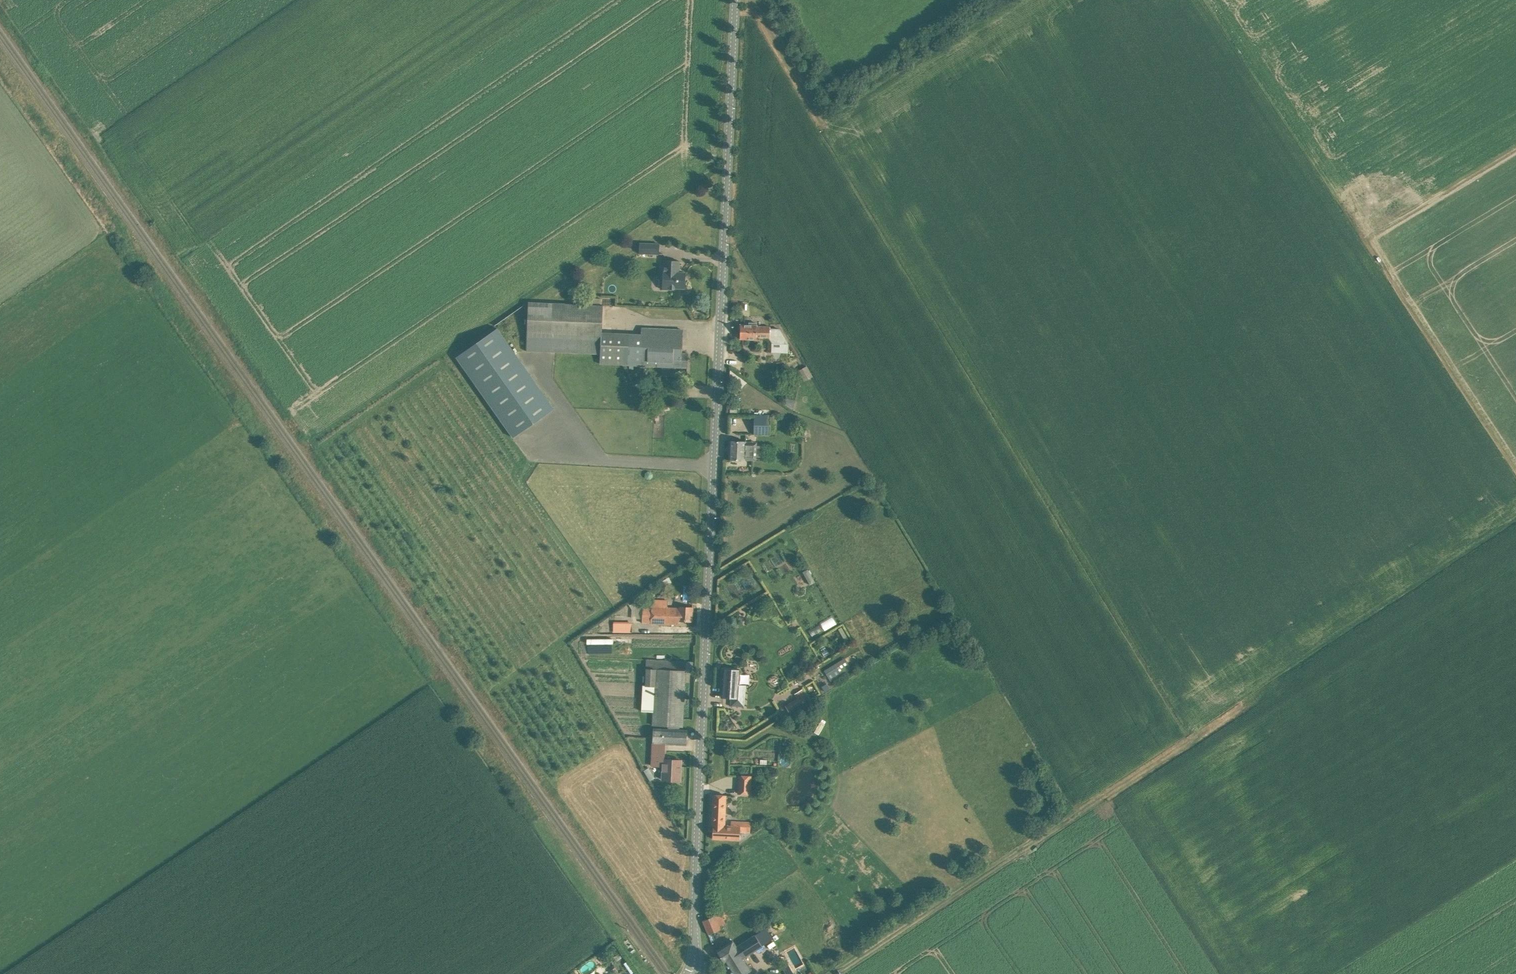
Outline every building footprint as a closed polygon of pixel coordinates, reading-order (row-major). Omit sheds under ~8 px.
[(659,244),(640,244),(640,255),(659,255),(659,244)] [(679,261),(664,260),(663,289),(675,289),(675,288),(685,288),(686,273),(679,272),(679,261)] [(605,306),(528,303),(526,351),(601,354),(601,363),(687,367),(688,353),(682,353),(683,330),(642,328),(642,334),(604,333),(605,306)] [(741,324),(740,338),(756,339),(756,338),(770,338),(773,343),(788,343),(780,329),(770,328),(771,326),(757,326),(757,322),(749,322),(749,324),(741,324)] [(554,408),(497,328),(456,357),(513,437),(554,408)] [(807,365),(798,371),(804,381),(813,376),(807,365)] [(643,376),(635,385),(641,390),(649,381),(643,376)] [(793,406),(795,399),(785,397),(784,404),(793,406)] [(770,416),(770,415),(764,415),(754,414),(754,434),(764,434),(770,434),(770,433),(776,433),(776,417),(770,416)] [(746,441),(730,440),(729,460),(745,460),(745,459),(756,460),(756,456),(763,457),(763,446),(756,445),(756,442),(746,441)] [(808,568),(803,571),(810,584),(816,581),(808,568)] [(635,599),(628,603),(632,609),(632,620),(642,621),(642,622),(679,624),(679,620),(692,621),(693,607),(679,606),(679,607),(667,607),(668,600),(653,599),(652,606),(643,605),(643,606),(639,606),(635,599)] [(824,629),(838,624),(834,615),(821,621),(824,629)] [(654,686),(652,724),(673,726),(683,726),(687,661),(647,659),(645,685),(654,686)] [(837,667),(826,673),(831,681),(841,675),(837,667)] [(740,669),(723,668),(721,697),(731,697),(731,704),(744,704),(745,684),(739,684),(740,669)] [(827,683),(821,686),(825,692),(830,689),(827,683)] [(797,697),(785,705),(789,711),(809,700),(802,689),(795,694),(797,697)] [(653,728),(652,755),(664,756),(665,743),(676,744),(686,744),(687,729),(677,729),(653,728)] [(664,756),(652,755),(652,765),(663,765),(662,779),(670,779),(680,780),(682,760),(672,759),(664,759),(664,756)] [(751,776),(739,775),(738,793),(750,794),(751,776)] [(732,825),(725,825),(726,795),(713,795),(712,825),(713,825),(713,838),(739,839),(740,831),(750,832),(750,822),(732,821),(732,825)] [(703,920),(708,934),(718,930),(720,929),(719,926),(726,923),(721,912),(712,916),(703,920)] [(753,919),(748,922),(751,927),(757,924),(753,919)] [(725,963),(726,963),(733,973),(744,973),(751,969),(743,957),(763,945),(756,934),(752,937),(737,946),(733,940),(717,950),(725,963)] [(796,946),(788,949),(794,966),(802,963),(796,946)]
